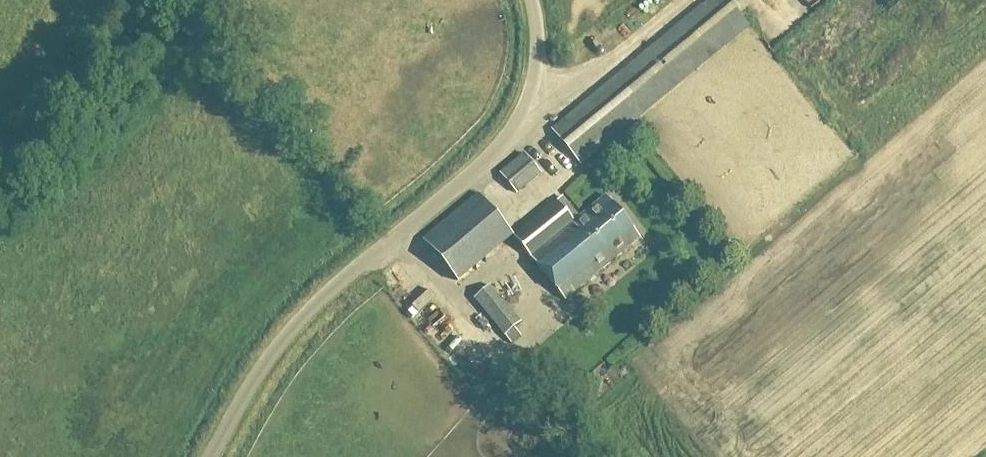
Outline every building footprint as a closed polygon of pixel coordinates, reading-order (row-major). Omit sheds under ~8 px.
[(627,126),(748,25),(727,0),(712,0),(555,131),(581,163),(619,132),(631,147),(638,141),(627,126)] [(525,153),(500,174),(517,195),(542,174),(525,153)] [(423,239),(458,282),(514,235),(478,193),(423,239)] [(563,198),(515,237),(565,299),(641,238),(607,195),(579,218),(563,198)] [(505,323),(520,309),(492,278),(476,292),(505,323)]
